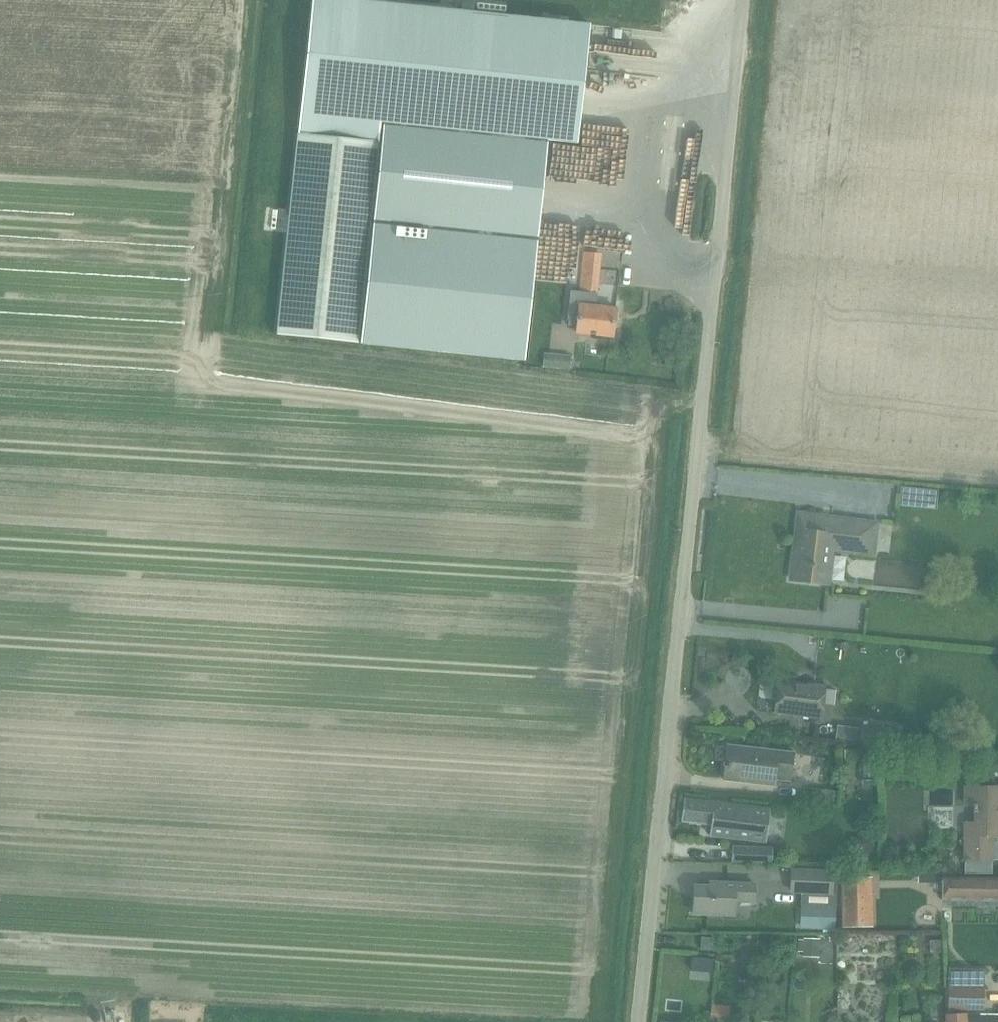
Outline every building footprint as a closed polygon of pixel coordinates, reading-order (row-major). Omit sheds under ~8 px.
[(297,135),(378,144),(379,123),(465,132),(547,142),(576,145),(588,25),(357,0),(311,0),(297,135)] [(378,144),(357,343),(524,360),(547,142),(465,132),(379,123),(378,144)] [(277,335),(357,343),(378,144),(297,135),(277,335)] [(575,334),(592,335),(612,337),(614,309),(595,308),(596,295),(569,292),(566,322),(572,322),(571,327),(576,328),(575,334)] [(544,353),(543,365),(569,368),(570,355),(544,353)] [(900,486),(899,505),(912,506),(914,487),(900,486)] [(876,524),(818,517),(798,514),(790,580),(828,584),(832,547),(872,552),(876,524)] [(845,572),(846,590),(869,590),(868,572),(845,572)] [(774,713),(794,715),(821,718),(825,686),(778,681),(774,713)] [(890,728),(861,725),(858,744),(888,747),(890,728)] [(792,755),(747,749),(726,747),(723,779),(743,781),(777,785),(778,777),(790,779),(792,755)] [(844,750),(843,759),(855,760),(856,751),(844,750)] [(986,787),(965,787),(965,807),(973,807),(973,822),(965,821),(965,861),(991,861),(991,836),(997,836),(997,787),(986,787)] [(802,802),(835,806),(836,792),(804,788),(802,802)] [(768,809),(708,802),(684,799),(682,821),(710,824),(709,836),(732,838),(764,842),(768,809)] [(680,836),(706,838),(707,827),(681,825),(680,836)] [(772,847),(732,846),(731,863),(771,864),(772,847)] [(791,870),(791,892),(801,892),(800,905),(816,905),(836,906),(837,871),(832,871),(791,870)] [(841,878),(841,896),(842,927),(872,928),(871,878),(859,877),(841,878)] [(942,878),(942,900),(997,901),(997,878),(942,878)] [(734,901),(753,902),(753,884),(721,883),(720,887),(693,886),(692,914),(712,915),(733,915),(734,901)] [(816,905),(814,930),(835,931),(836,906),(816,905)] [(754,908),(735,908),(735,918),(754,917),(754,908)] [(712,938),(701,937),(700,949),(711,949),(712,938)] [(803,956),(820,957),(821,939),(804,938),(803,940),(798,939),(798,952),(803,952),(803,956)] [(941,941),(929,941),(929,952),(941,952),(941,941)] [(715,966),(716,956),(696,954),(695,964),(715,966)] [(982,1009),(983,987),(983,976),(949,975),(948,1009),(982,1009)] [(711,1004),(710,1016),(730,1018),(732,1005),(711,1004)] [(945,1013),(946,1021),(966,1021),(966,1013),(945,1013)]
